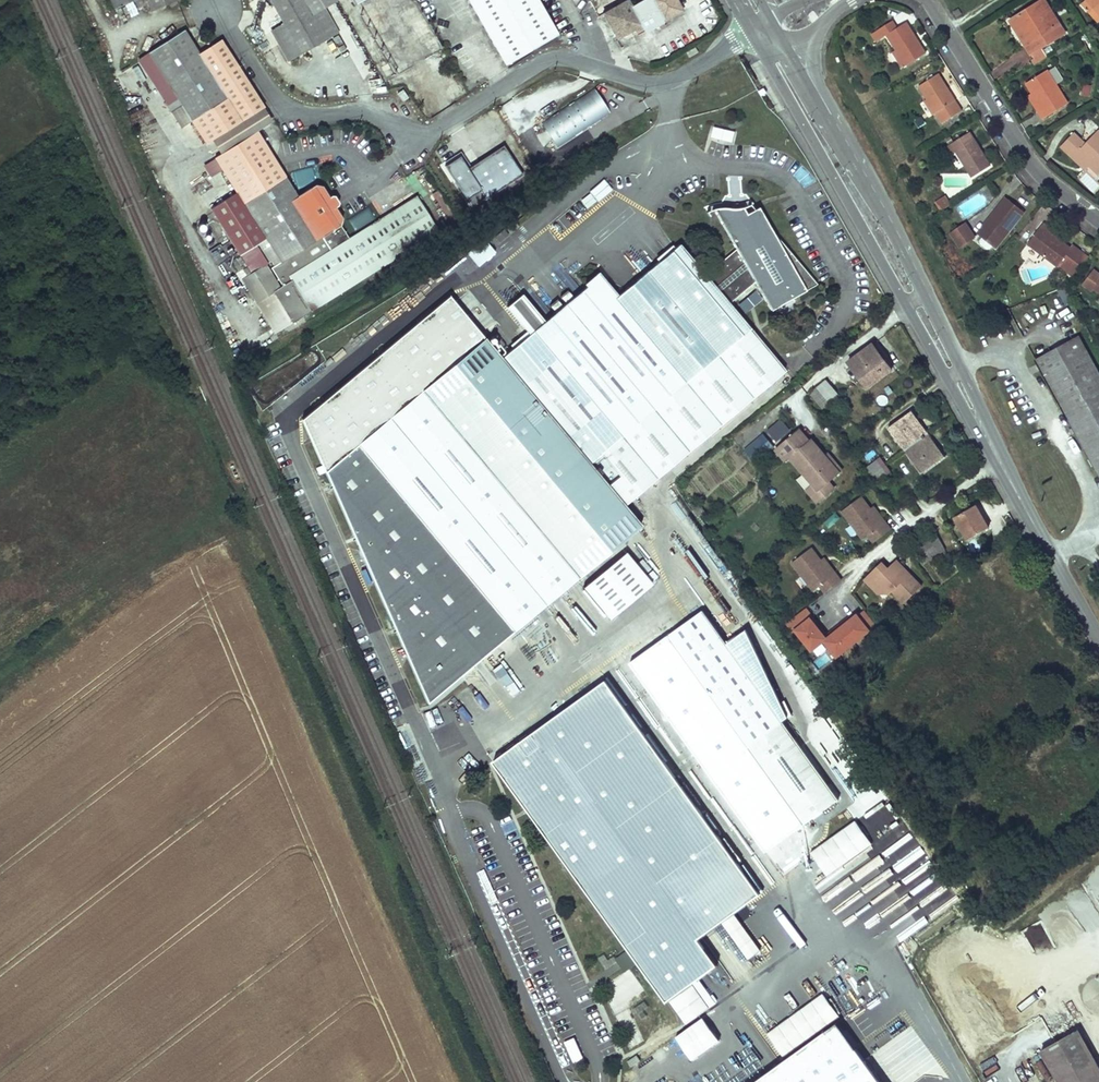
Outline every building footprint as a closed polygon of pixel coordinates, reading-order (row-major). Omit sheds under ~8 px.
[(118,12),(145,0),(113,0),(118,12)] [(155,12),(180,1),(180,0),(149,0),(155,12)] [(286,26),(273,33),(290,64),(342,36),(327,10),(340,3),(338,0),(271,0),(286,26)] [(533,0),(462,0),(503,70),(555,39),(533,0)] [(618,9),(632,33),(643,28),(640,23),(652,16),(661,32),(666,29),(663,25),(684,14),(676,0),(649,0),(633,9),(629,2),(618,9)] [(1049,0),(1044,0),(1014,19),(1018,25),(1021,31),(1027,27),(1035,39),(1029,43),(1037,53),(1070,31),(1049,0)] [(1087,2),(1082,7),(1090,15),(1095,10),(1098,14),(1098,0),(1086,0),(1087,2)] [(417,5),(400,14),(413,40),(431,31),(417,5)] [(602,18),(615,42),(632,33),(618,9),(602,18)] [(1095,10),(1090,15),(1098,24),(1098,14),(1095,10)] [(917,36),(906,20),(898,26),(893,18),(879,27),(872,33),(877,40),(885,35),(889,32),(899,45),(910,63),(927,51),(917,36)] [(1035,39),(1027,27),(1021,31),(1029,43),(1035,39)] [(186,123),(201,146),(208,142),(263,109),(264,109),(221,41),(198,56),(184,34),(148,57),(174,97),(160,106),(176,130),(186,123)] [(906,66),(910,63),(899,45),(894,49),(906,66)] [(686,52),(689,57),(698,52),(695,47),(686,52)] [(1072,101),(1051,67),(1030,80),(1039,94),(1047,107),(1042,110),(1044,114),(1046,117),(1072,101)] [(953,89),(941,71),(920,84),(928,96),(938,111),(944,121),(965,107),(953,89)] [(1089,97),(1091,84),(1083,83),(1081,96),(1089,97)] [(409,98),(403,90),(397,94),(402,102),(409,98)] [(555,151),(610,117),(593,91),(538,125),(555,151)] [(1033,97),(1042,110),(1047,107),(1039,94),(1033,97)] [(935,113),(938,111),(928,96),(925,98),(935,113)] [(263,109),(208,142),(216,156),(256,132),(272,123),(263,109)] [(710,127),(709,142),(735,143),(736,129),(710,127)] [(983,146),(972,129),(954,140),(976,174),(993,163),(983,146)] [(1098,129),(1087,142),(1076,132),(1063,147),(1069,153),(1075,159),(1078,155),(1092,167),(1098,174),(1098,130),(1098,129)] [(295,199),(283,177),(256,132),(216,156),(213,158),(234,193),(208,208),(238,259),(266,243),(277,262),(269,266),(280,285),(268,292),(286,323),(437,234),(416,197),(346,238),(339,226),(340,220),(323,192),(313,189),(295,199)] [(469,168),(461,155),(446,165),(471,205),(522,173),(505,145),(469,168)] [(1078,155),(1075,159),(1088,171),(1092,167),(1078,155)] [(590,191),(599,201),(613,189),(604,179),(590,191)] [(431,193),(447,222),(454,218),(438,189),(431,193)] [(1016,200),(1007,193),(980,231),(998,244),(1026,207),(1016,200)] [(374,214),(384,214),(384,194),(374,194),(374,214)] [(949,194),(939,201),(944,209),(954,202),(949,194)] [(480,343),(389,419),(545,606),(642,526),(625,503),(782,372),(751,331),(729,304),(756,281),(771,310),(818,284),(774,228),(761,206),(757,208),(754,204),(740,208),(715,208),(738,248),(705,276),(679,244),(616,296),(599,276),(501,357),(486,338),(480,343)] [(353,232),(375,218),(368,206),(345,220),(353,232)] [(1058,262),(1060,259),(1077,272),(1092,253),(1075,240),(1071,244),(1060,236),(1049,227),(1052,223),(1045,217),(1028,239),(1058,262)] [(981,235),(971,219),(955,229),(965,245),(981,235)] [(1097,266),(1086,281),(1096,288),(1098,284),(1098,268),(1097,266)] [(1056,294),(1067,303),(1073,297),(1062,287),(1056,294)] [(389,419),(480,343),(453,295),(304,419),(328,471),(389,419)] [(1078,335),(1035,358),(1098,476),(1098,374),(1078,335)] [(868,343),(864,347),(878,365),(883,361),(868,343)] [(864,347),(844,362),(865,388),(889,369),(883,361),(878,365),(864,347)] [(822,381),(807,392),(821,409),(835,398),(822,381)] [(907,451),(930,435),(911,410),(889,427),(907,451)] [(389,419),(328,471),(427,703),(545,606),(389,419)] [(801,430),(777,450),(788,462),(792,459),(814,486),(820,492),(830,484),(841,475),(826,457),(813,440),(811,442),(801,430)] [(930,435),(907,451),(923,473),(946,456),(930,435)] [(829,455),(826,457),(841,475),(844,473),(829,455)] [(866,469),(872,478),(887,467),(880,458),(866,469)] [(887,467),(872,478),(877,484),(892,473),(887,467)] [(818,504),(835,490),(830,484),(820,492),(814,486),(808,491),(818,504)] [(870,537),(875,544),(892,530),(886,522),(883,525),(871,510),(861,498),(842,513),(853,526),(860,535),(865,541),(870,537)] [(975,506),(955,517),(968,540),(988,529),(975,506)] [(886,522),(874,508),(871,510),(883,525),(886,522)] [(944,552),(935,533),(924,538),(930,550),(923,553),(926,561),(944,552)] [(826,592),(842,580),(836,573),(833,575),(822,560),(812,547),(793,562),(803,575),(810,584),(814,590),(821,585),(826,592)] [(610,619),(654,583),(627,551),(583,587),(610,619)] [(836,573),(825,557),(822,560),(833,575),(836,573)] [(893,562),(906,576),(909,573),(896,560),(893,562)] [(881,562),(864,579),(870,585),(876,580),(890,593),(893,591),(904,603),(922,586),(909,573),(906,576),(893,562),(888,568),(881,562)] [(876,580),(870,585),(884,599),(890,593),(876,580)] [(838,658),(879,625),(867,609),(859,615),(858,614),(843,626),(841,624),(833,630),(835,633),(828,638),(804,609),(788,622),(795,631),(797,630),(815,652),(826,643),(838,658)] [(789,713),(746,629),(727,643),(704,611),(671,635),(805,821),(840,796),(784,717),(789,713)] [(1011,658),(1003,664),(1014,679),(1022,673),(1011,658)] [(502,664),(494,670),(511,696),(519,690),(502,664)] [(763,893),(609,679),(496,761),(669,1001),(720,965),(701,938),(763,893)] [(479,692),(473,696),(482,708),(488,704),(479,692)] [(703,723),(713,736),(728,725),(717,712),(703,723)] [(856,819),(811,852),(829,876),(873,843),(856,819)] [(995,832),(984,840),(991,849),(1001,841),(995,832)] [(1001,841),(991,849),(1003,864),(1013,857),(1001,841)] [(923,898),(916,903),(926,917),(933,912),(923,898)] [(827,994),(766,1030),(781,1055),(842,1020),(827,994)] [(645,1003),(634,1007),(639,1020),(650,1016),(645,1003)] [(752,1081),(882,1081),(843,1022),(752,1081)] [(1039,1054),(1055,1081),(1098,1081),(1098,1070),(1077,1032),(1039,1054)]
